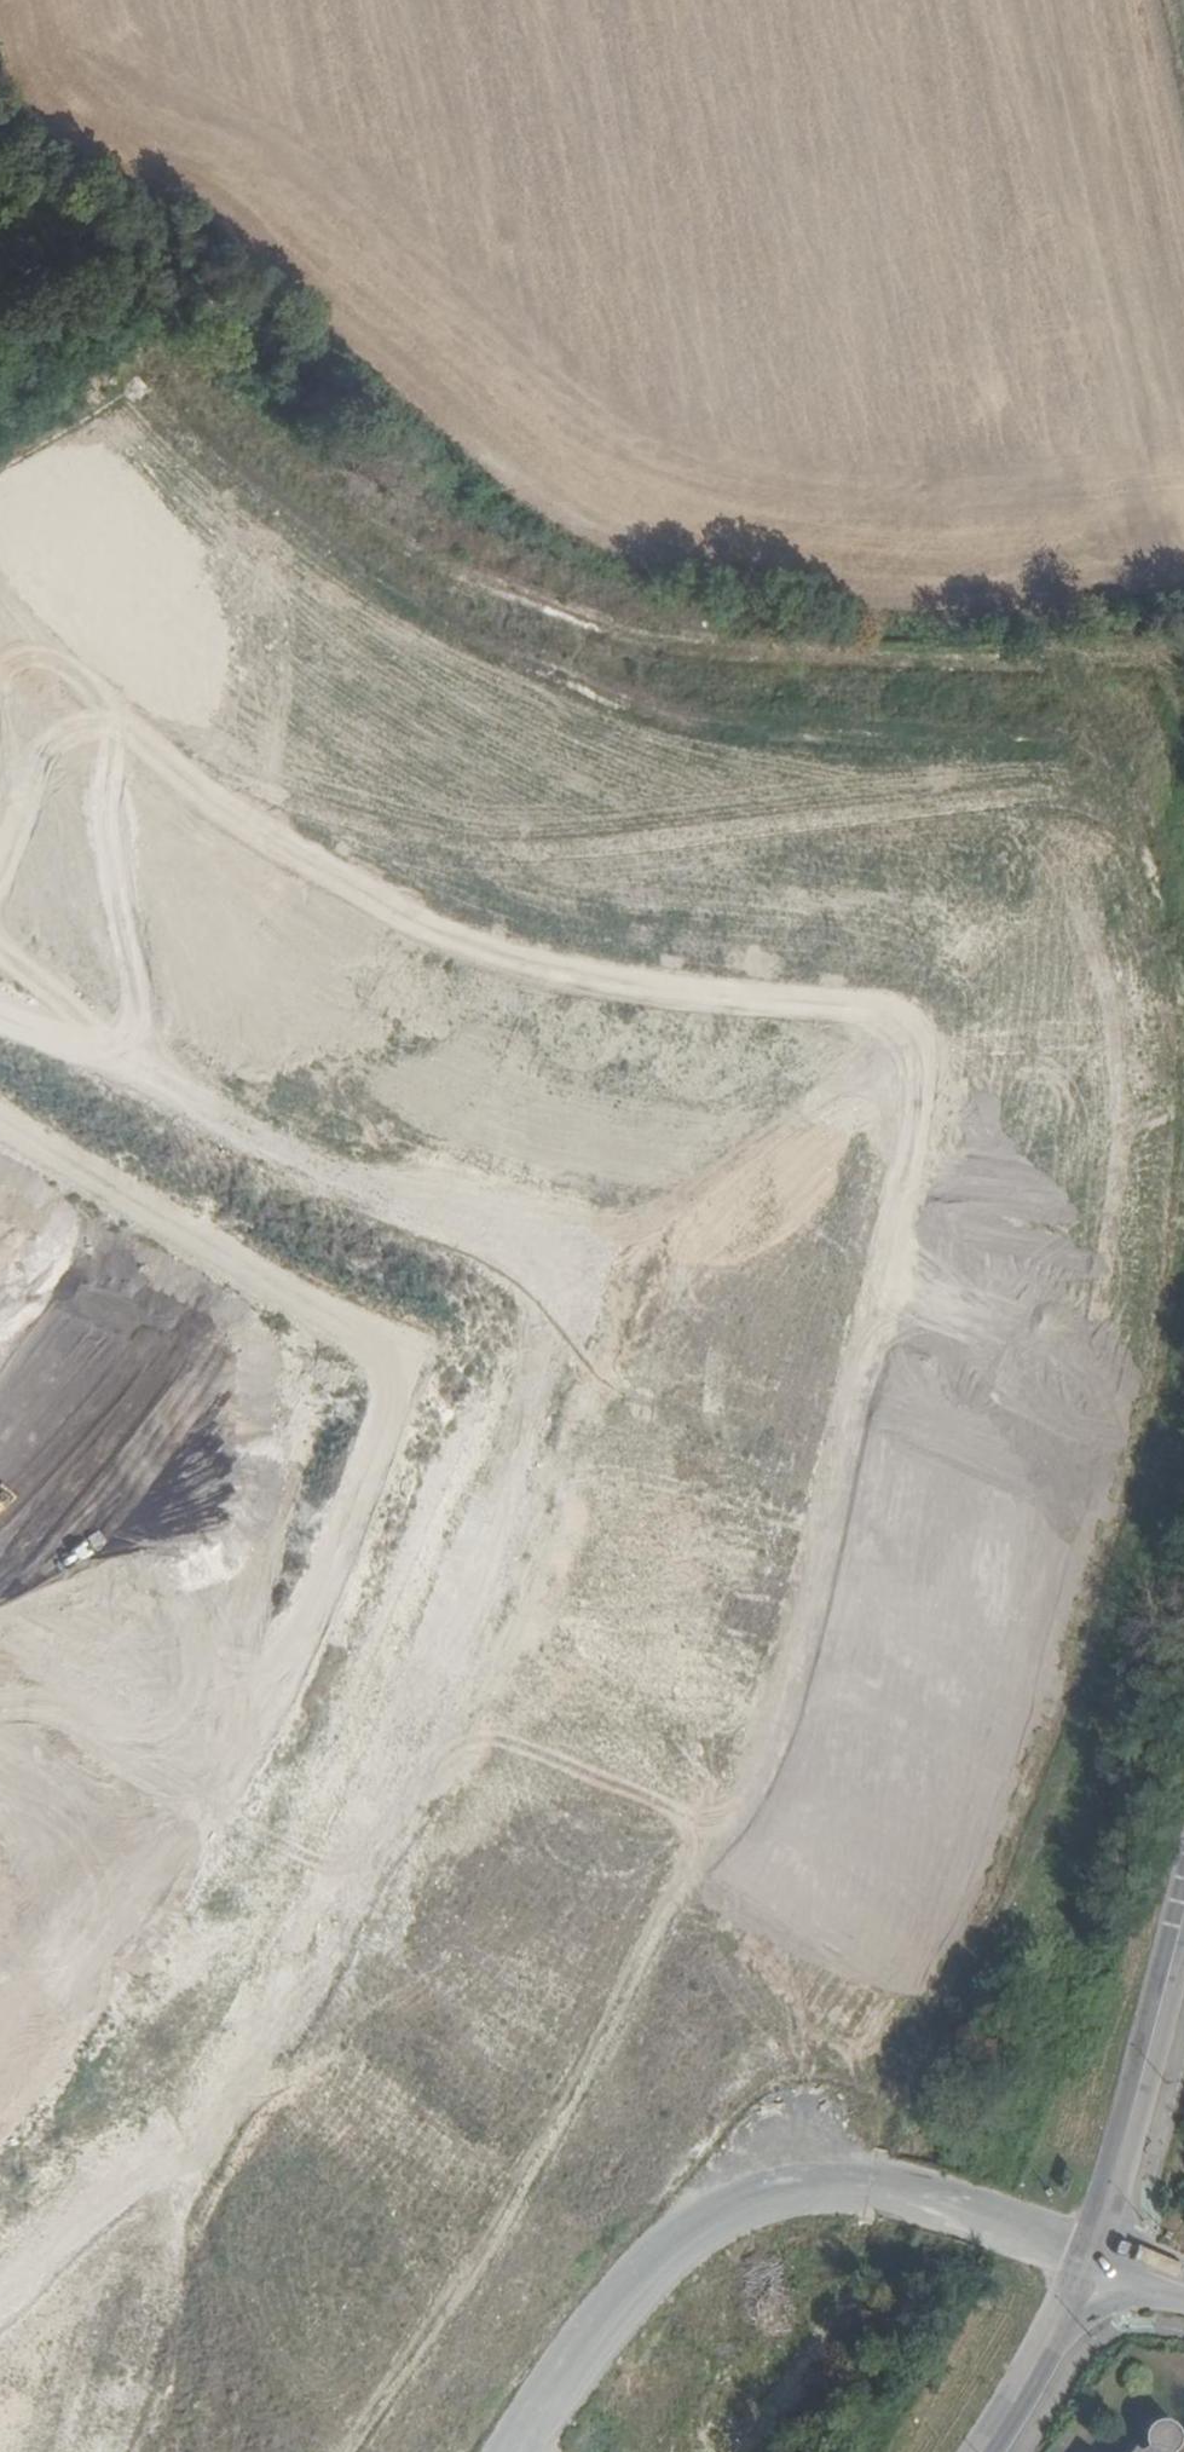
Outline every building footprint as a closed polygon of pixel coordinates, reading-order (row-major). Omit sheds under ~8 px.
[(1180,2449),(1183,2436),(1174,2424),(1159,2425),(1150,2434),(1149,2446),(1144,2451),(1178,2451),(1180,2449)]
